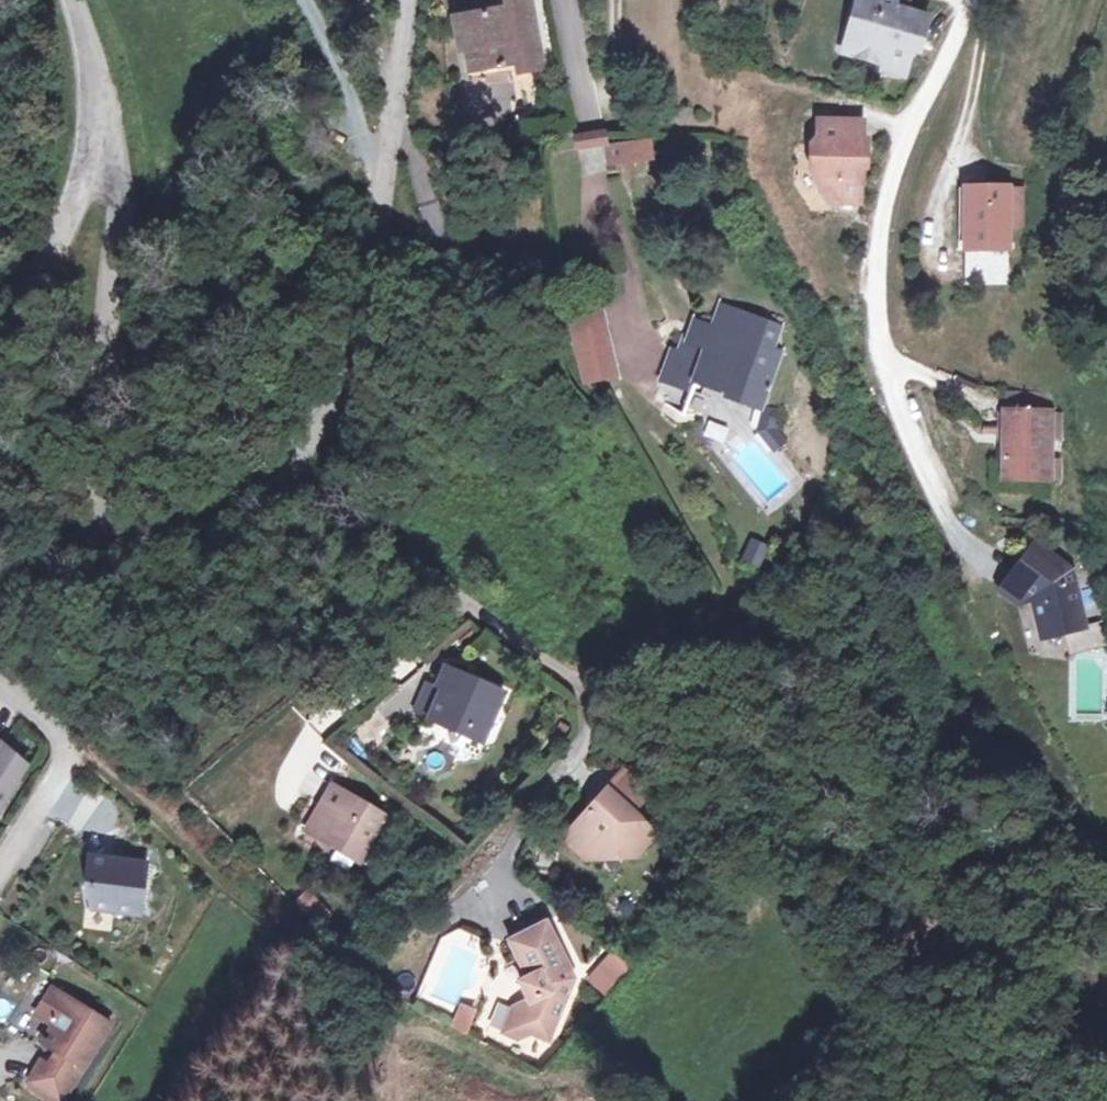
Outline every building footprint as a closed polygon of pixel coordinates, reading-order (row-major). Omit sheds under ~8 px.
[(530,0),(506,0),(509,14),(498,16),(497,10),(452,16),(456,47),(463,45),(468,75),(539,64),(530,0)] [(862,2),(868,3),(861,30),(869,32),(864,52),(892,59),(891,65),(912,70),(919,44),(926,46),(936,12),(912,6),(913,0),(863,0),(862,2)] [(868,3),(862,2),(850,49),(864,52),(869,32),(861,30),(868,3)] [(833,185),(841,198),(864,198),(864,162),(869,162),(869,135),(865,135),(864,117),(820,118),(820,135),(813,142),(813,155),(820,155),(821,167),(815,170),(826,189),(833,185)] [(645,142),(617,147),(620,166),(649,160),(645,142)] [(833,185),(826,189),(833,199),(841,198),(833,185)] [(1011,185),(967,185),(967,247),(969,247),(969,282),(1010,282),(1011,223),(1011,188),(1011,185)] [(1024,188),(1011,188),(1011,223),(1024,223),(1024,188)] [(682,349),(677,347),(668,371),(696,381),(698,374),(764,398),(782,351),(774,348),(783,324),(726,303),(717,325),(700,318),(693,335),(687,333),(682,349)] [(618,368),(604,305),(574,312),(588,375),(618,368)] [(682,332),(677,347),(682,349),(687,333),(682,332)] [(1046,403),(1046,388),(1022,387),(1022,403),(1046,403)] [(1065,431),(1066,407),(1066,388),(1046,388),(1046,403),(1022,403),(1018,402),(1017,471),(1064,472),(1064,469),(1065,453),(1065,431)] [(774,421),(778,406),(768,402),(760,428),(784,458),(796,449),(774,421)] [(1075,407),(1066,407),(1065,431),(1075,431),(1075,407)] [(1074,454),(1065,453),(1064,469),(1074,470),(1074,454)] [(740,559),(759,569),(771,547),(752,537),(740,559)] [(1105,558),(1101,540),(1089,542),(1093,561),(1105,558)] [(1047,541),(1023,573),(1038,584),(1045,589),(1055,629),(1075,624),(1095,619),(1081,565),(1047,541)] [(1038,584),(1023,573),(1014,585),(1029,596),(1038,584)] [(1095,619),(1075,624),(1081,649),(1106,643),(1106,616),(1095,619)] [(443,666),(435,682),(441,684),(424,718),(442,726),(447,716),(480,735),(501,694),(443,666)] [(441,684),(435,682),(427,678),(410,711),(424,718),(441,684)] [(22,777),(0,758),(0,810),(22,777)] [(587,860),(603,858),(615,841),(630,856),(636,855),(656,831),(607,787),(564,839),(587,860)] [(302,832),(319,843),(323,836),(358,857),(380,819),(328,788),(302,832)] [(323,836),(319,843),(354,865),(358,857),(323,836)] [(615,841),(603,858),(630,856),(615,841)] [(138,874),(83,867),(79,894),(84,920),(131,926),(138,874)] [(307,888),(293,901),(313,922),(327,909),(307,888)] [(516,1024),(527,1029),(546,1038),(569,984),(560,972),(568,969),(545,920),(510,937),(521,967),(514,969),(525,997),(516,1024)] [(584,979),(606,998),(632,968),(610,949),(584,979)] [(517,1036),(527,1029),(516,1024),(525,997),(510,1000),(501,1027),(517,1036)] [(62,1091),(97,1039),(79,1028),(82,1023),(44,998),(27,1023),(45,1034),(34,1051),(47,1060),(43,1067),(55,1074),(49,1083),(31,1070),(18,1089),(36,1100),(55,1100),(62,1091)] [(79,1028),(97,1039),(100,1034),(82,1023),(79,1028)]
